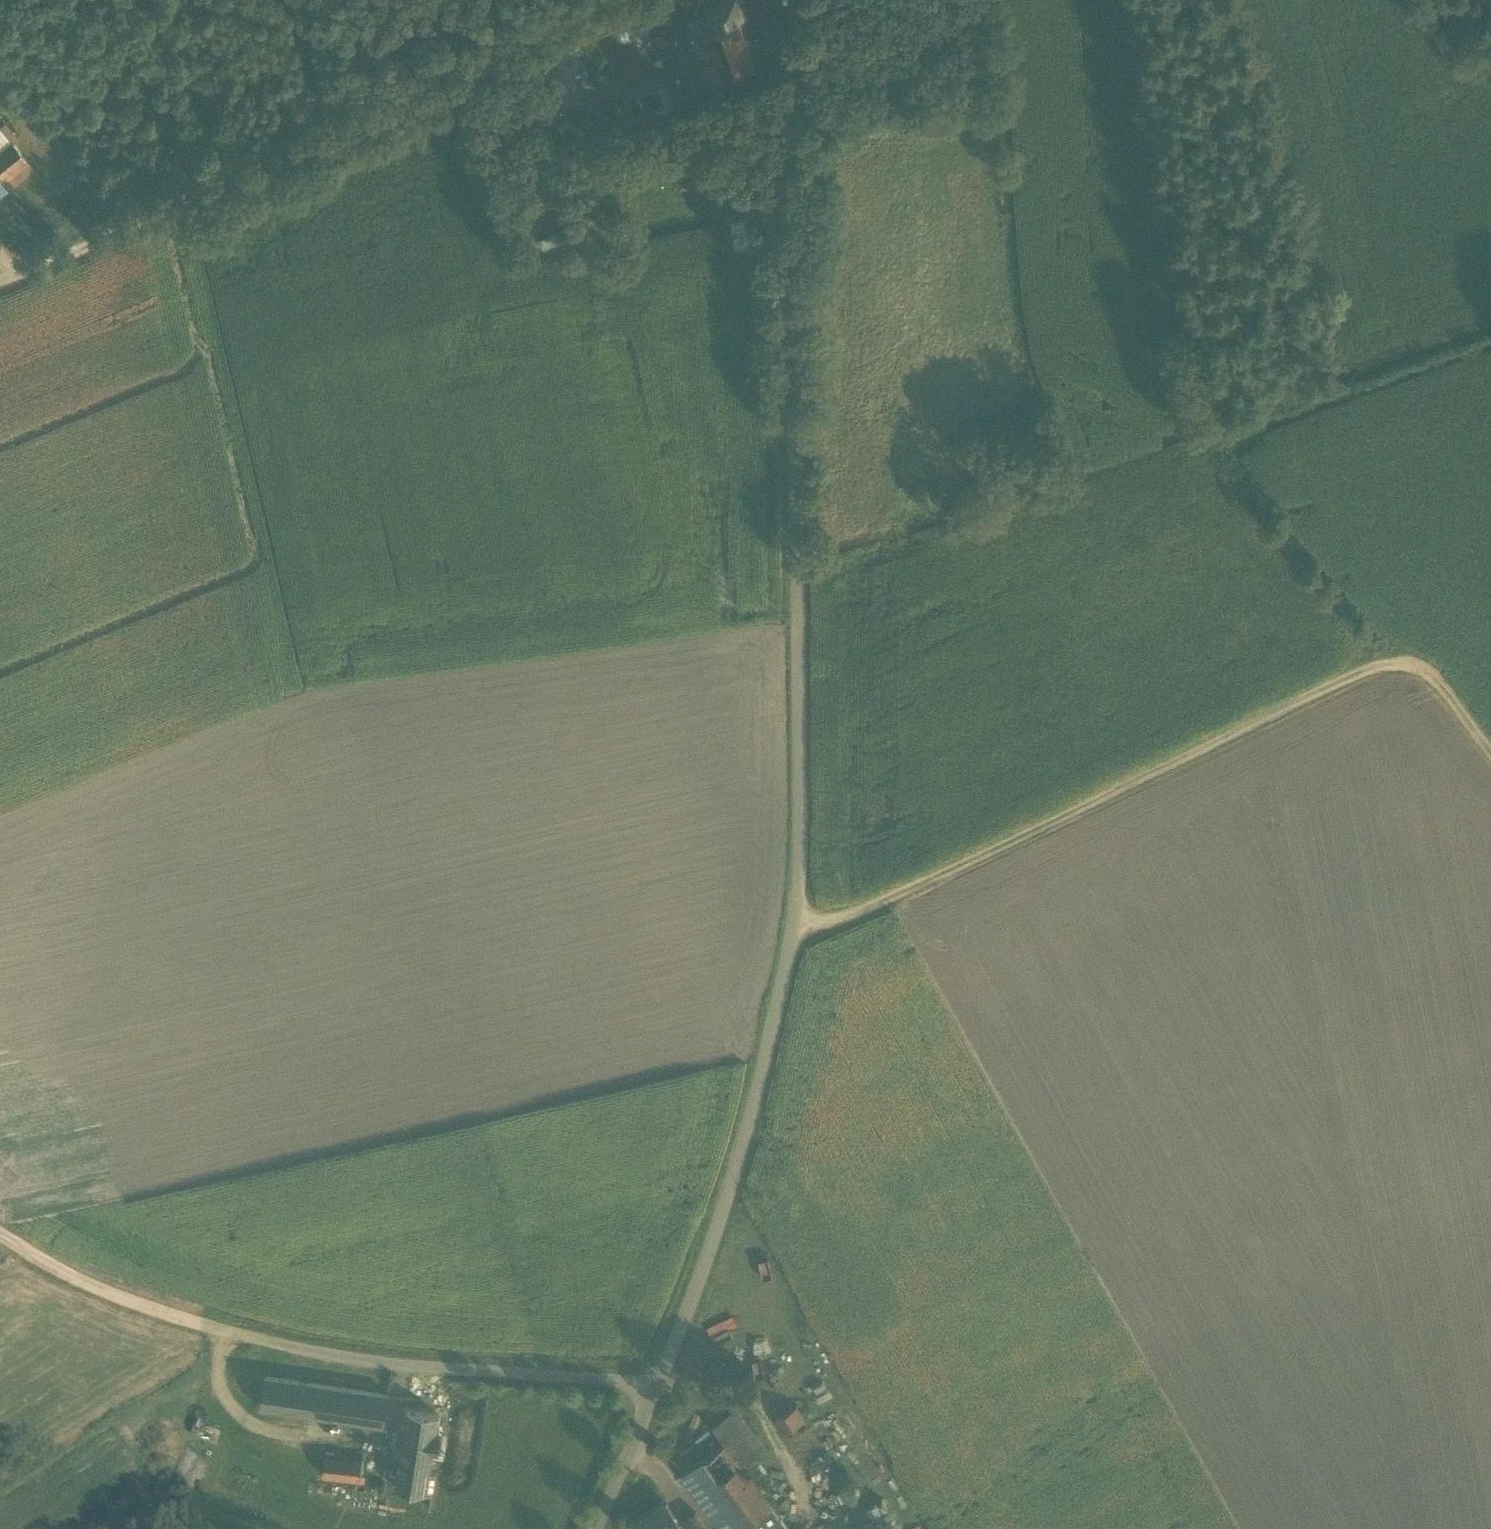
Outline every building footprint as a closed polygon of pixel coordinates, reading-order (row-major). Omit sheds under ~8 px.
[(8,190),(32,170),(25,162),(11,143),(17,138),(4,123),(0,126),(0,196),(8,190)] [(600,215),(577,221),(580,230),(602,224),(600,215)] [(264,1377),(259,1409),(383,1428),(388,1395),(264,1377)] [(797,1407),(773,1420),(781,1434),(805,1421),(797,1407)] [(444,1434),(434,1432),(437,1415),(406,1409),(403,1426),(400,1425),(395,1466),(434,1473),(444,1434)] [(680,1477),(718,1528),(787,1528),(742,1468),(766,1452),(735,1410),(711,1427),(724,1445),(680,1477)] [(324,1456),(321,1478),(361,1483),(364,1483),(367,1461),(324,1456)] [(633,1527),(635,1528),(700,1528),(704,1526),(694,1512),(679,1523),(665,1503),(633,1527)]
